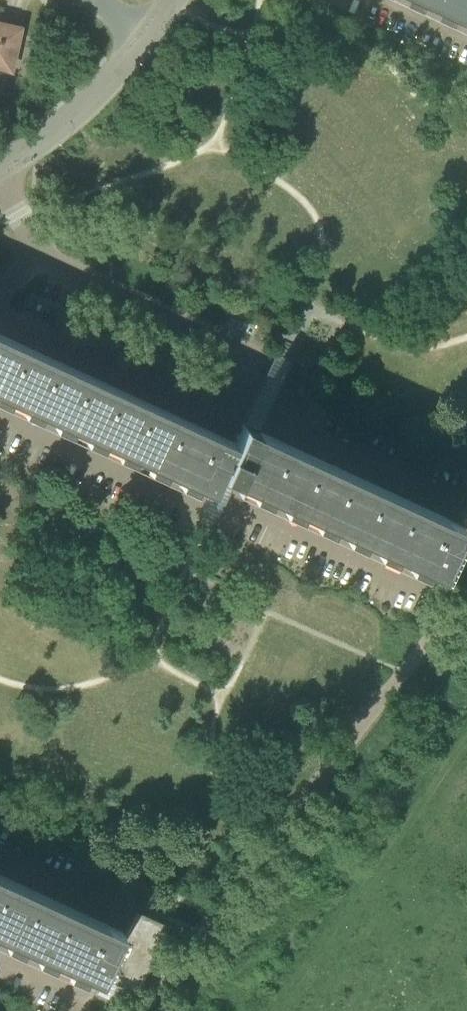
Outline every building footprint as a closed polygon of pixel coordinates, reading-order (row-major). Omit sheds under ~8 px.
[(466,12),(466,0),(441,0),(466,12)] [(10,68),(19,28),(0,24),(0,66),(10,68)] [(219,434),(0,334),(0,393),(212,491),(220,472),(440,573),(463,525),(259,431),(266,416),(234,401),(219,434)] [(100,980),(102,976),(120,935),(122,930),(0,874),(0,933),(100,980)] [(102,976),(130,989),(137,992),(136,994),(137,995),(170,924),(169,923),(168,925),(135,910),(125,931),(122,930),(120,935),(102,976)]
